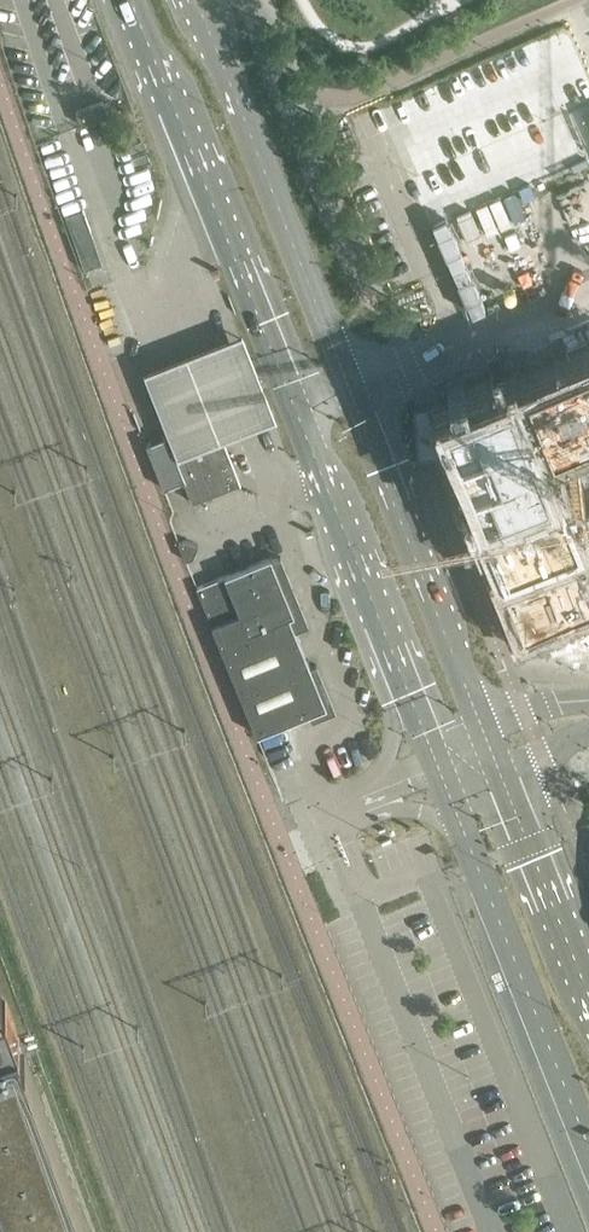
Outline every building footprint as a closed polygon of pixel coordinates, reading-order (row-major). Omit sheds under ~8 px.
[(66,216),(85,269),(103,262),(84,209),(66,216)] [(243,330),(144,369),(179,457),(278,418),(243,330)] [(446,410),(461,445),(489,433),(500,459),(472,470),(487,508),(480,511),(492,538),(498,552),(506,571),(499,574),(511,603),(516,614),(524,634),(588,608),(588,588),(569,542),(578,539),(572,522),(566,508),(556,479),(549,482),(542,465),(526,425),(543,419),(550,436),(561,432),(563,438),(588,428),(588,356),(511,388),(509,384),(472,399),(446,410)] [(175,453),(168,434),(158,439),(147,443),(164,487),(174,484),(182,481),(188,497),(191,495),(193,501),(241,483),(222,435),(215,437),(175,453)] [(179,542),(186,560),(194,557),(199,544),(186,539),(179,542)] [(197,587),(205,605),(258,734),(310,712),(313,719),(336,709),(317,664),(311,667),(295,629),(302,626),(306,616),(281,556),(273,559),(271,556),(197,587)] [(10,1035),(0,1006),(0,1039),(10,1035)] [(16,1231),(92,1231),(19,1034),(18,1032),(0,1039),(0,1189),(16,1231)]
